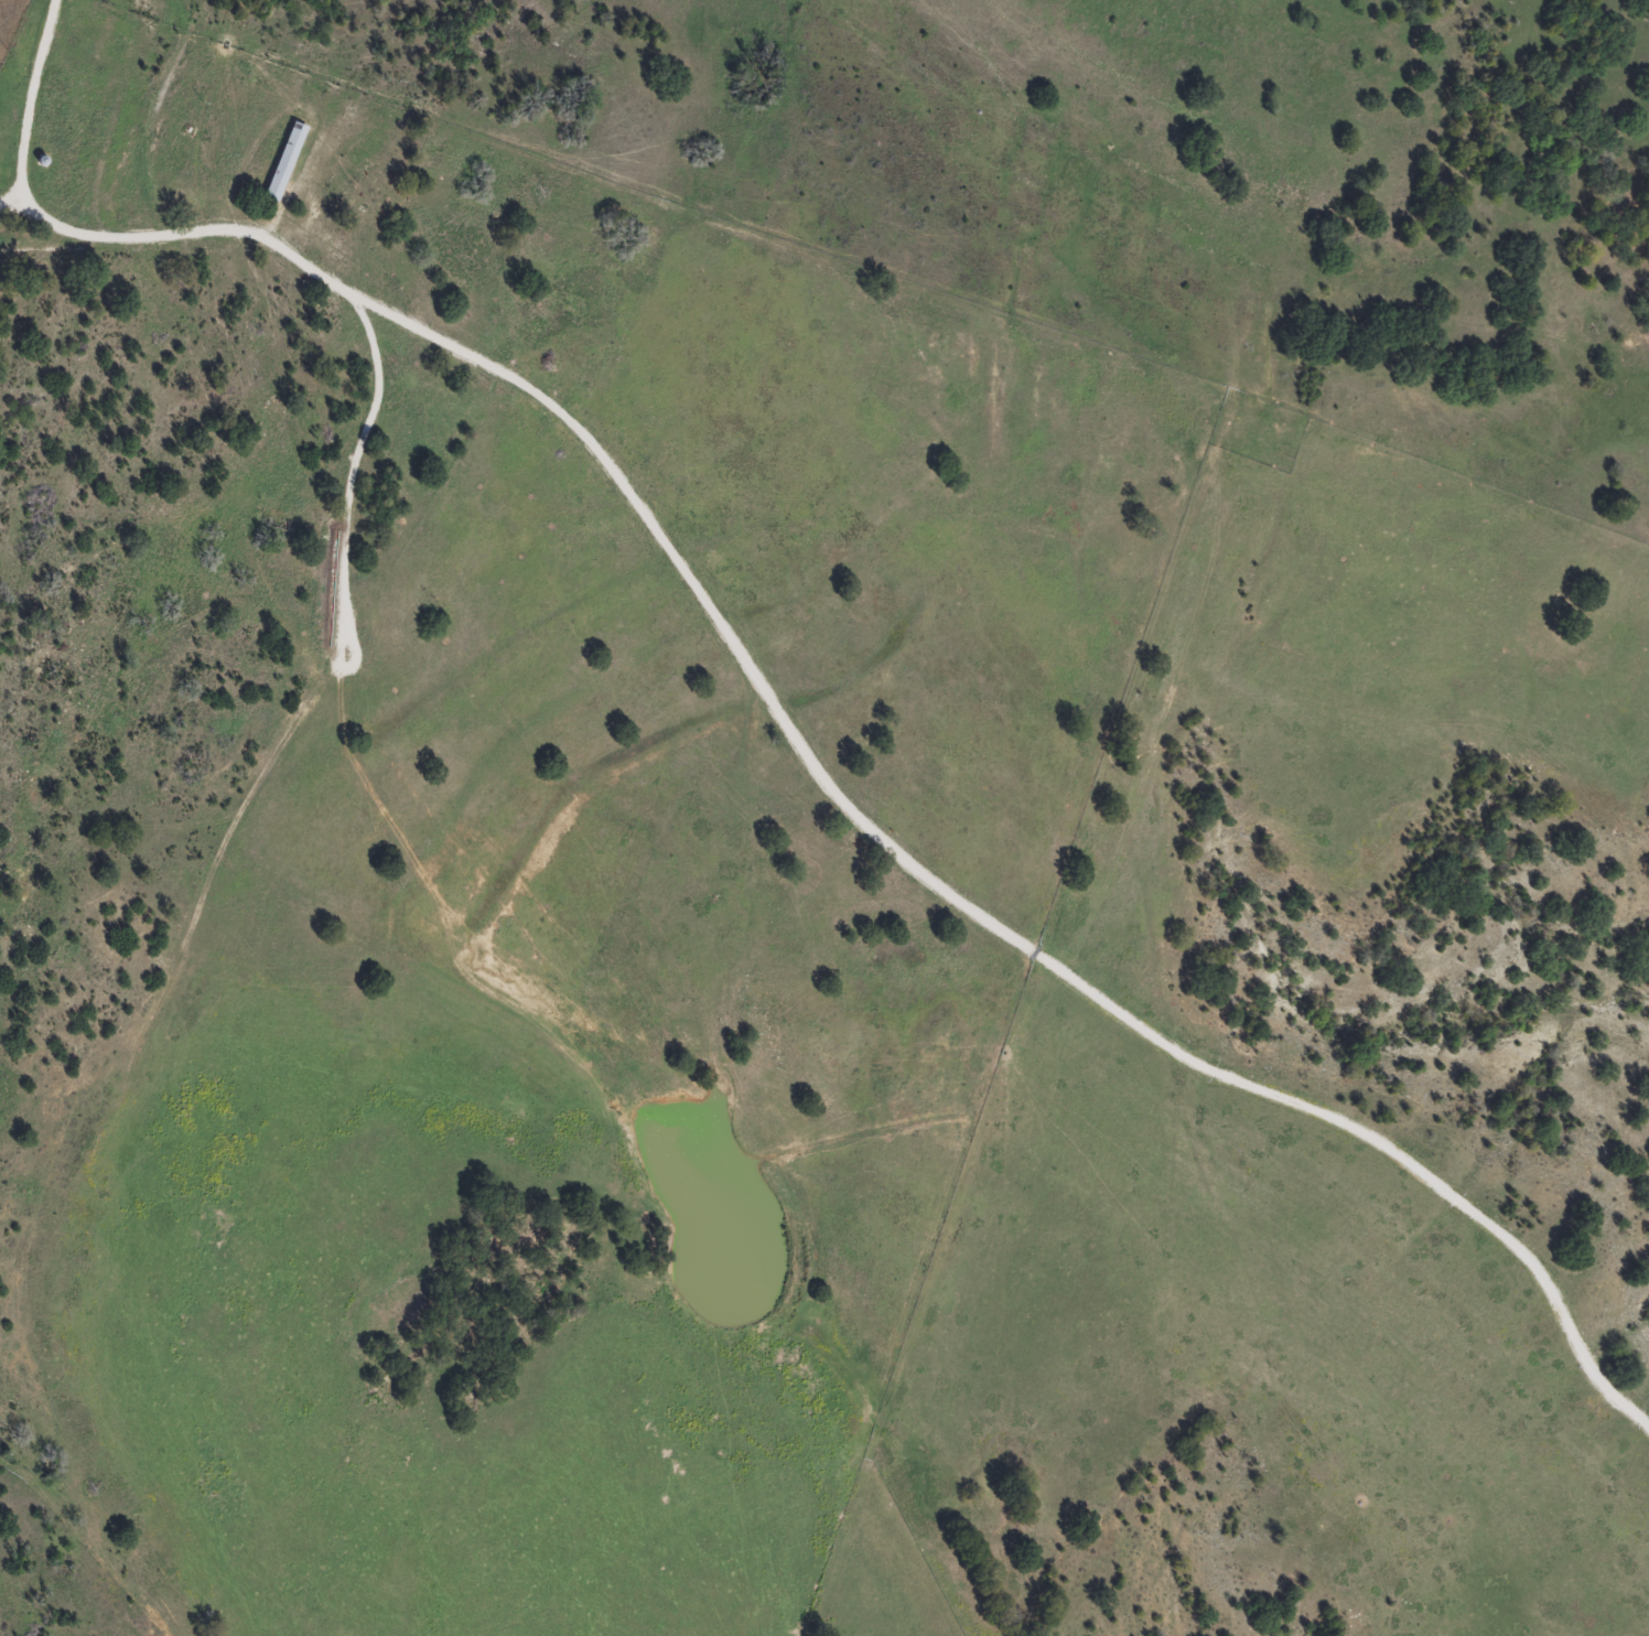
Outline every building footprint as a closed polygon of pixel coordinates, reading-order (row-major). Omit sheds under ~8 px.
[(265,197),(280,203),(310,127),(295,121),(265,197)]
